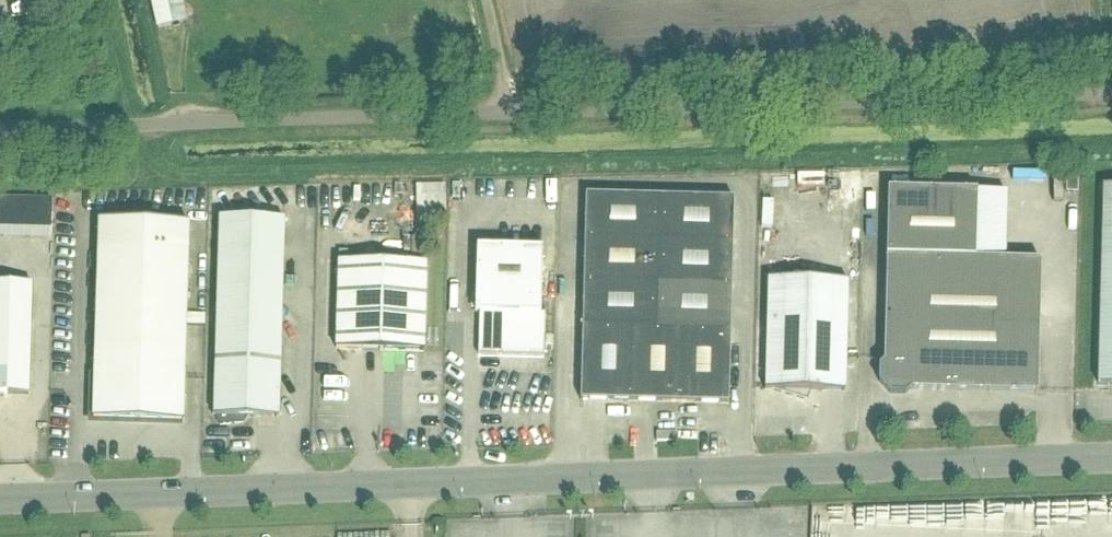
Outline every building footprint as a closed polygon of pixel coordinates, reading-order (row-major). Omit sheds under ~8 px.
[(157,29),(181,24),(176,0),(150,0),(157,29)] [(1102,188),(1097,386),(1108,386),(1111,386),(1111,188),(1102,188)] [(1040,262),(1003,261),(1005,194),(976,194),(976,193),(887,191),(883,364),(878,368),(878,384),(889,395),(905,396),(909,392),(1036,395),(1040,262)] [(585,196),(584,241),(658,243),(659,198),(585,196)] [(659,198),(658,243),(732,244),(733,200),(659,198)] [(218,219),(214,395),(214,418),(215,418),(219,427),(242,425),(245,419),(278,420),(278,412),(284,221),(218,219)] [(98,222),(92,421),(182,424),(188,225),(98,222)] [(657,286),(658,243),(584,241),(582,284),(657,286)] [(658,243),(657,286),(731,288),(732,244),(658,243)] [(479,314),(478,358),(543,359),(544,316),(540,316),(541,250),(476,249),(474,314),(479,314)] [(338,263),(335,351),(423,353),(425,265),(338,263)] [(767,280),(764,392),(771,392),(807,402),(810,393),(844,394),(847,282),(767,280)] [(582,284),(581,327),(631,329),(655,329),(657,286),(582,284)] [(655,329),(680,330),(730,331),(731,288),(657,286),(655,329)] [(629,403),(631,329),(581,327),(579,402),(629,403)] [(28,397),(30,330),(0,329),(0,396),(28,397)] [(655,329),(631,329),(629,403),(678,404),(680,330),(655,329)] [(680,330),(678,404),(728,406),(730,331),(680,330)]
